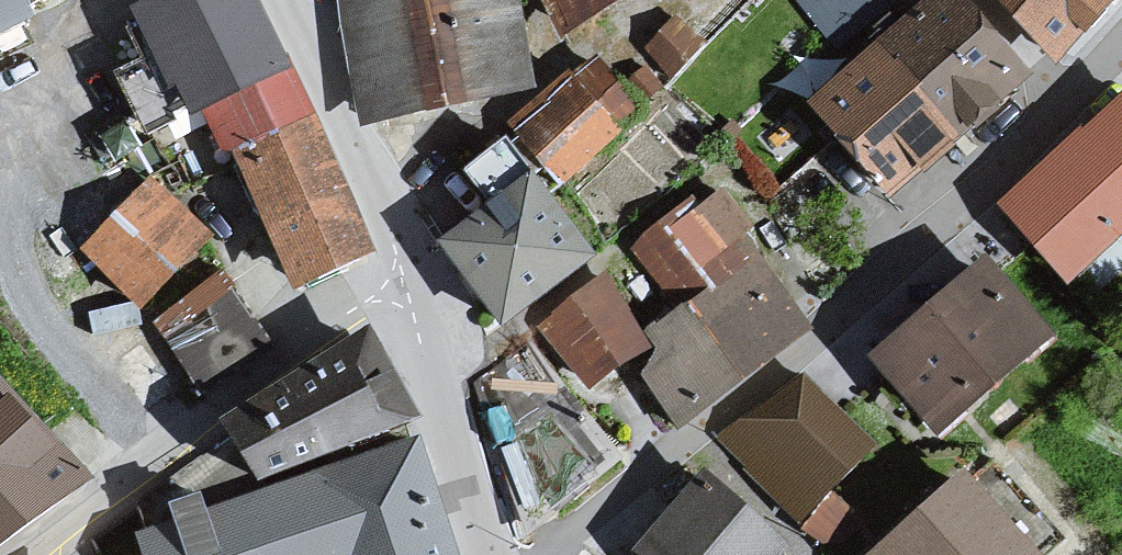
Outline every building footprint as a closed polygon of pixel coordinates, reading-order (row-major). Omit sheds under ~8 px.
[(74,0),(0,0),(0,42),(74,0)] [(124,36),(146,83),(122,91),(154,146),(210,126),(268,241),(298,304),(382,264),(257,0),(198,0),(124,36)] [(366,134),(547,103),(530,0),(336,0),(366,134)] [(564,46),(651,0),(541,0),(564,46)] [(884,0),(809,0),(838,36),(884,0)] [(815,111),(892,208),(1040,92),(964,0),(956,0),(815,111)] [(1061,75),(1121,4),(1121,0),(993,0),(1061,75)] [(547,103),(509,131),(571,191),(711,47),(678,16),(622,89),(597,68),(576,76),(547,103)] [(1006,205),(1070,273),(1121,224),(1121,97),(1006,205)] [(148,173),(77,248),(146,311),(154,306),(209,269),(189,248),(212,233),(148,173)] [(531,177),(446,241),(503,317),(588,253),(531,177)] [(713,190),(631,257),(681,319),(765,271),(759,254),(713,190)] [(218,263),(209,269),(154,306),(199,389),(268,342),(218,263)] [(986,270),(877,372),(942,445),(1061,348),(986,270)] [(681,319),(646,339),(656,362),(642,386),(685,438),(807,333),(765,271),(681,319)] [(646,339),(605,282),(541,336),(592,399),(656,362),(646,339)] [(264,497),(424,426),(376,339),(225,434),(234,448),(181,479),(196,502),(258,482),(264,497)] [(528,353),(469,397),(516,467),(576,420),(528,353)] [(75,467),(0,379),(0,531),(75,467)] [(798,381),(731,436),(725,452),(805,531),(882,453),(810,389),(798,381)] [(141,544),(144,554),(459,554),(421,446),(264,497),(258,482),(196,502),(169,511),(172,527),(141,544)] [(642,554),(792,554),(704,477),(642,554)] [(882,554),(1039,554),(967,478),(882,554)]
